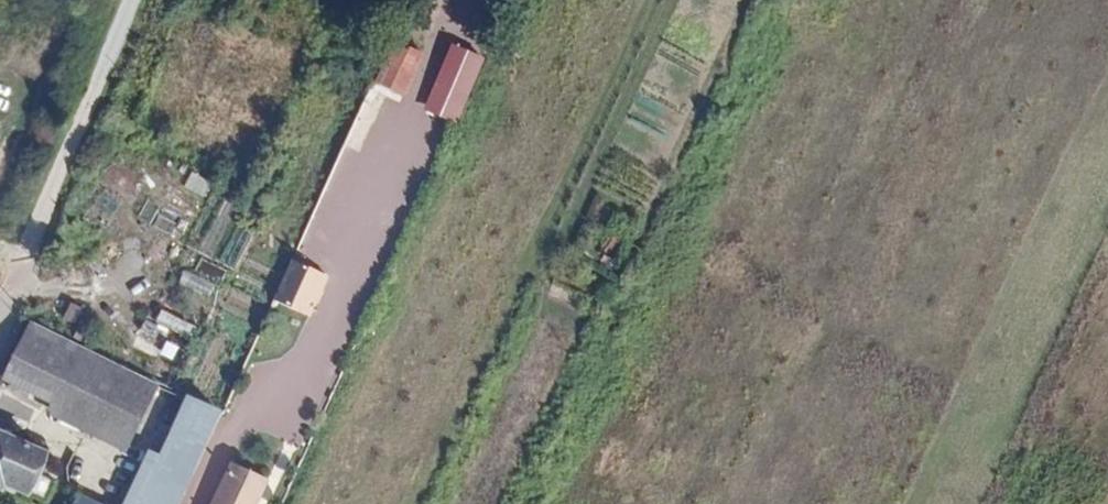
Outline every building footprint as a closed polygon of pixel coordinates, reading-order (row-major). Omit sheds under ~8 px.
[(425,109),(460,124),(488,57),(454,42),(425,109)] [(383,88),(412,95),(423,50),(394,43),(383,88)] [(185,189),(205,199),(214,182),(193,172),(185,189)] [(333,279),(298,263),(278,308),(314,324),(333,279)] [(0,323),(0,382),(109,435),(134,375),(5,310),(0,323)] [(188,369),(198,336),(145,319),(134,353),(188,369)] [(209,414),(179,398),(131,503),(169,503),(209,414)] [(19,503),(34,503),(44,485),(23,474),(31,453),(0,439),(0,495),(19,503)] [(78,454),(70,477),(85,482),(93,459),(78,454)] [(266,484),(230,467),(213,503),(257,503),(266,484)]
